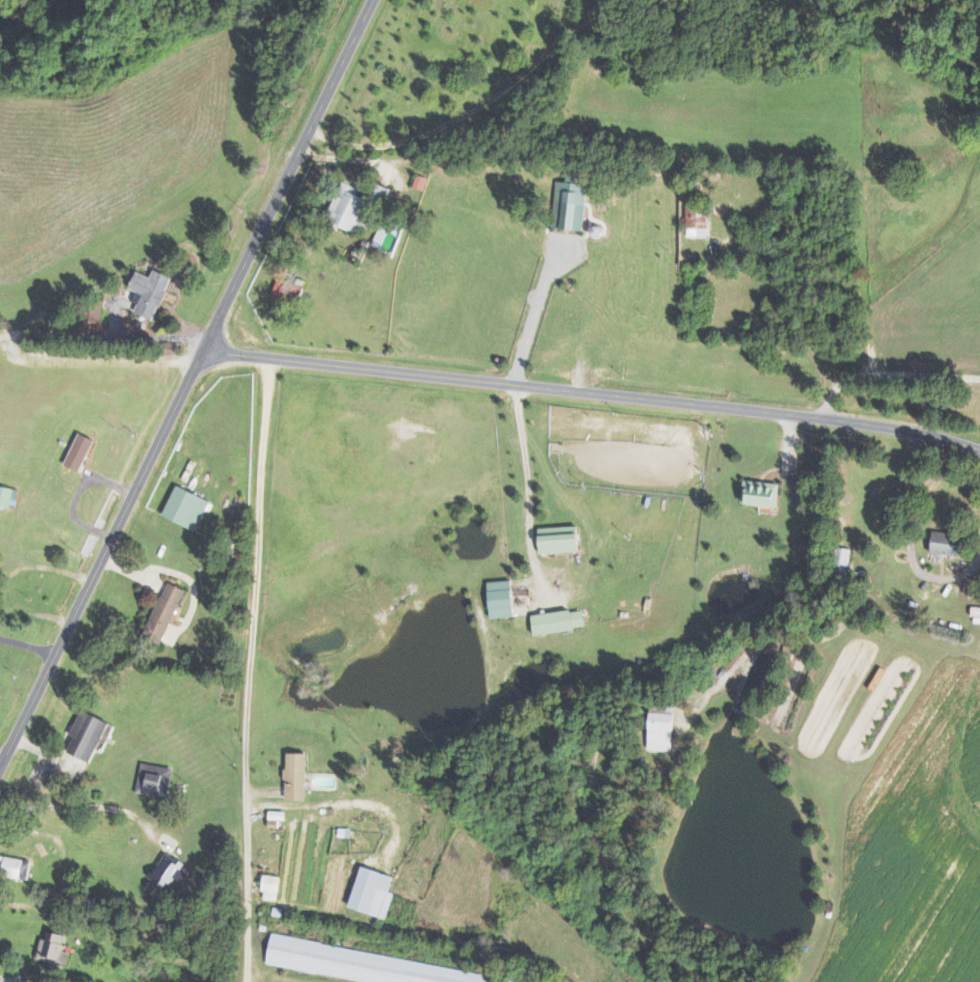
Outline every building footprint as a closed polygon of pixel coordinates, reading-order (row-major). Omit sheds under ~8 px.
[(415,187),(426,190),(430,177),(418,174),(415,187)] [(558,181),(556,215),(565,215),(564,229),(586,230),(589,183),(577,183),(577,175),(568,175),(568,181),(558,181)] [(361,189),(345,181),(327,219),(359,234),(374,202),(358,194),(361,189)] [(710,236),(709,205),(687,206),(688,237),(710,236)] [(174,277),(156,269),(153,277),(139,271),(132,288),(139,291),(135,302),(140,304),(136,312),(156,320),(174,277)] [(273,295),(283,299),(291,282),(281,277),(273,295)] [(96,439),(80,433),(66,465),(82,472),(96,439)] [(779,507),(782,483),(746,480),(743,504),(779,507)] [(18,507),(20,488),(0,486),(0,505),(18,507)] [(199,531),(212,501),(177,486),(164,516),(199,531)] [(542,553),(581,552),(581,526),(541,527),(542,553)] [(973,536),(934,532),(932,553),(971,557),(973,536)] [(488,582),(493,619),(517,616),(512,579),(488,582)] [(145,637),(164,645),(187,590),(168,582),(145,637)] [(533,616),(536,635),(587,628),(584,608),(533,616)] [(68,752),(93,763),(110,723),(82,711),(71,736),(75,737),(68,752)] [(676,751),(677,714),(652,713),(651,750),(676,751)] [(287,800),(308,801),(309,754),(288,753),(287,800)] [(172,767),(142,762),(137,794),(167,799),(172,767)] [(287,811),(270,811),(270,828),(281,828),(281,820),(287,821),(287,811)] [(188,865),(167,852),(150,879),(152,880),(147,888),(166,900),(188,865)] [(32,860),(1,857),(0,868),(0,877),(31,880),(32,860)] [(351,908),(388,919),(395,893),(391,892),(395,877),(363,867),(351,908)] [(282,877),(266,875),(263,899),(279,901),(282,877)] [(38,961),(64,963),(67,932),(47,930),(46,946),(40,946),(38,961)] [(272,935),(267,964),(375,981),(541,981),(272,935)]
